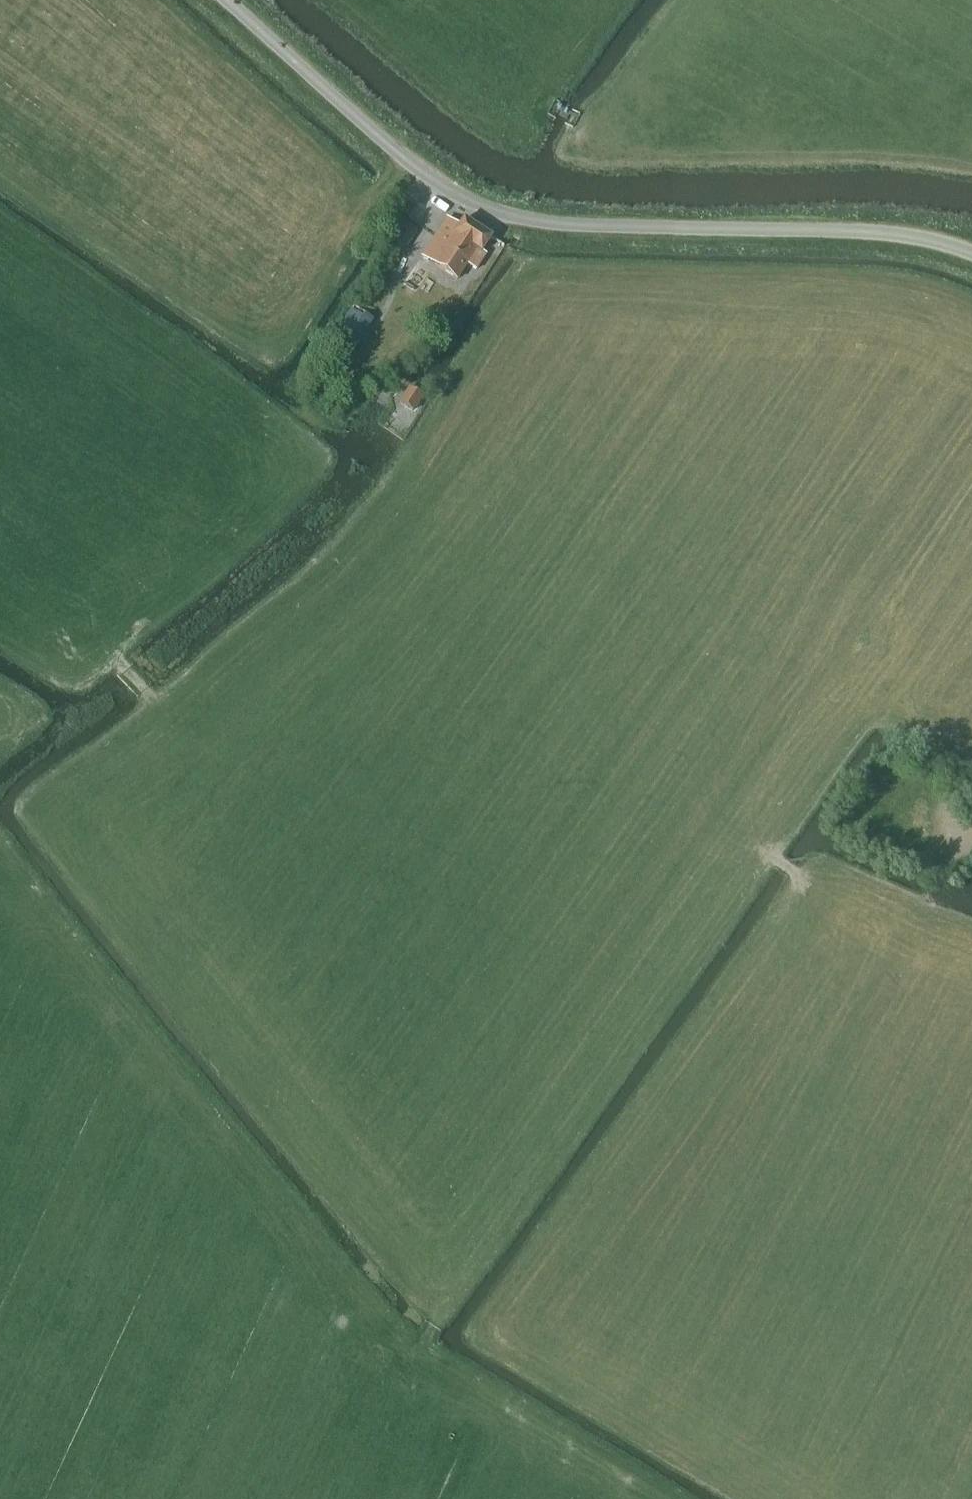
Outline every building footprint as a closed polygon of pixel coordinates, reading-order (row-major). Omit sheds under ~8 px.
[(456,280),(467,264),(476,270),(486,255),(481,252),(490,238),(463,220),(457,229),(444,221),(421,257),(456,280)] [(352,309),(338,330),(360,344),(374,323),(352,309)] [(423,399),(408,389),(399,403),(413,413),(423,399)]
